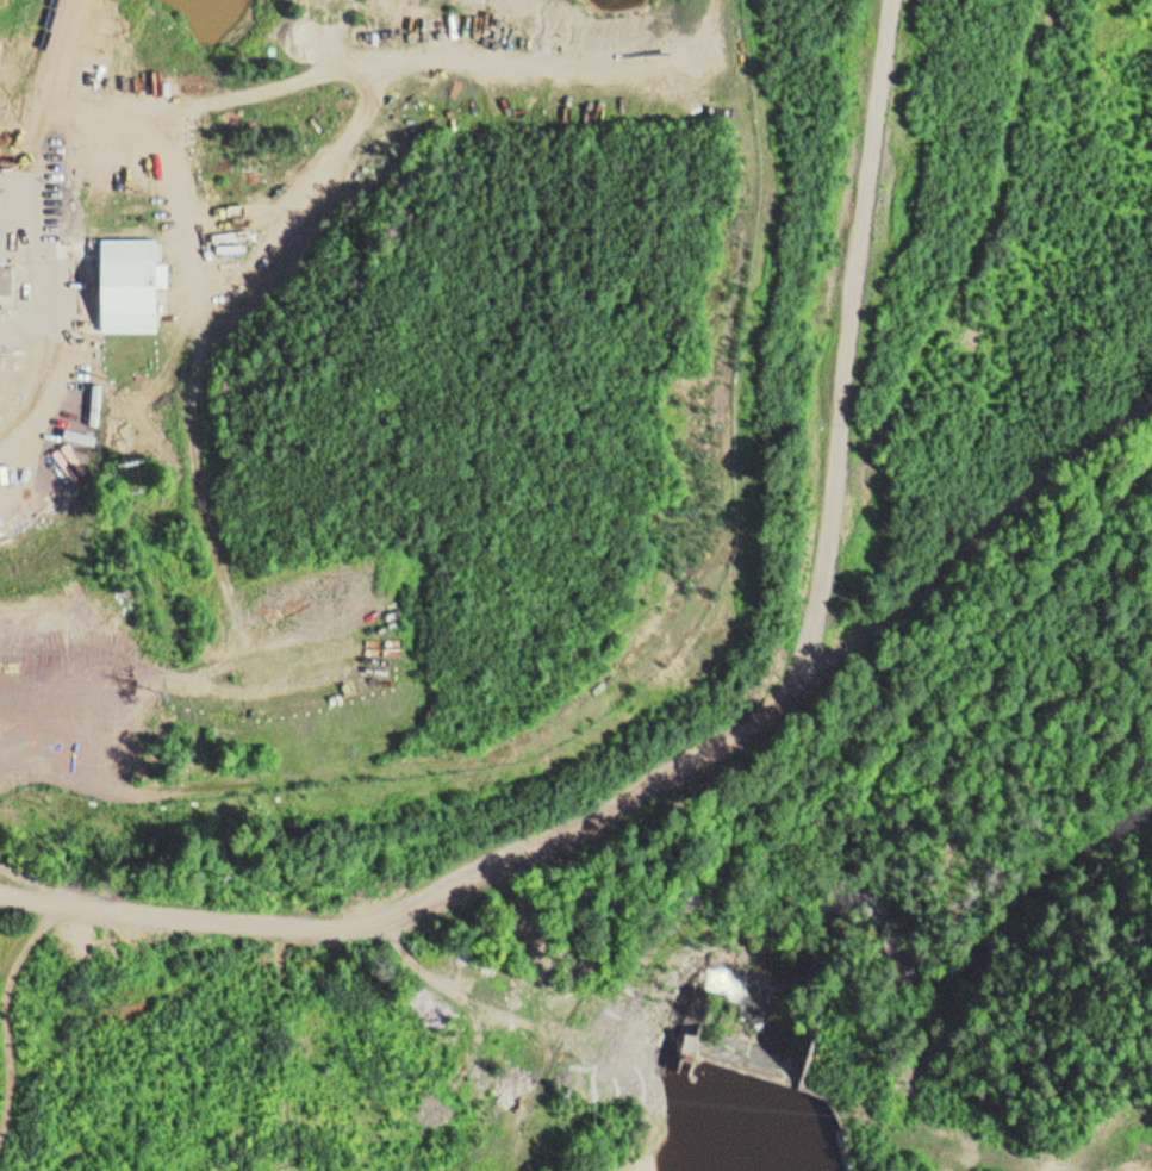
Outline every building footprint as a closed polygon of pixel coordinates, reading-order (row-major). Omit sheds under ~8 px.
[(103,255),(104,312),(170,311),(169,255),(103,255)]
